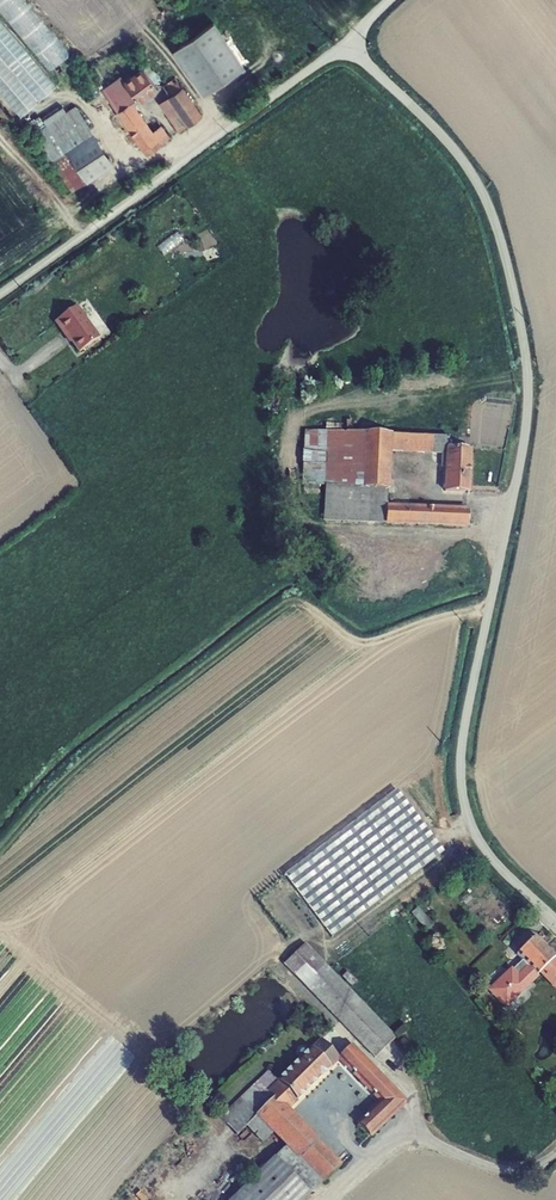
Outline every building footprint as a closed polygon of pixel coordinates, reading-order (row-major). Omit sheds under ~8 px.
[(25,0),(0,0),(0,13),(49,70),(70,53),(25,0)] [(0,18),(0,94),(19,116),(57,84),(0,18)] [(246,65),(216,20),(175,48),(205,94),(246,65)] [(150,64),(145,67),(153,78),(158,74),(150,64)] [(121,75),(102,89),(117,110),(116,111),(148,153),(170,137),(162,124),(154,130),(132,101),(137,98),(139,102),(159,87),(153,78),(145,67),(144,66),(125,79),(121,75)] [(175,77),(162,86),(170,95),(160,102),(178,131),(203,115),(184,85),(182,87),(175,77)] [(33,133),(50,161),(50,162),(72,192),(115,163),(76,105),(66,111),(47,124),(46,124),(33,133)] [(44,119),(47,124),(66,111),(63,106),(44,119)] [(26,123),(33,133),(46,124),(40,115),(36,118),(35,117),(26,123)] [(184,242),(177,233),(157,247),(164,256),(184,242)] [(77,306),(55,322),(65,336),(66,335),(71,342),(79,352),(100,337),(77,306)] [(326,423),(325,431),(341,432),(341,424),(326,423)] [(362,488),(364,433),(341,432),(325,431),(305,431),(301,486),(303,486),(318,487),(325,487),(325,485),(362,488)] [(391,452),(392,435),(392,434),(364,433),(362,488),(388,489),(389,490),(391,452)] [(446,448),(448,448),(448,437),(392,435),(391,452),(441,455),(441,453),(445,453),(446,448)] [(448,448),(446,448),(445,453),(445,468),(444,492),(470,494),(472,449),(448,448)] [(362,488),(325,485),(325,487),(324,521),(386,523),(386,505),(387,505),(388,489),(362,488)] [(318,487),(303,486),(303,494),(319,495),(318,487)] [(469,508),(387,505),(386,505),(386,523),(386,525),(469,528),(469,508)] [(397,790),(284,875),(331,938),(444,853),(397,790)] [(433,926),(418,908),(411,913),(426,932),(433,926)] [(487,991),(505,1011),(539,979),(537,977),(539,974),(555,990),(555,989),(555,958),(536,937),(516,956),(522,961),(513,970),(511,968),(487,991)] [(305,944),(283,965),(375,1059),(395,1038),(329,969),(305,944)] [(357,982),(347,972),(341,979),(350,988),(357,982)] [(274,1100),(255,1118),(272,1135),(285,1148),(322,1183),(323,1184),(342,1166),(289,1111),(296,1103),(299,1101),(303,1097),(304,1095),(305,1096),(309,1092),(308,1091),(311,1088),(312,1089),(316,1085),(315,1084),(319,1080),(320,1081),(326,1075),(325,1074),(338,1062),(338,1059),(320,1039),(277,1081),(276,1082),(276,1083),(267,1092),(274,1100)] [(352,1045),(338,1059),(338,1062),(378,1103),(356,1124),(371,1139),(381,1125),(405,1106),(405,1100),(352,1045)] [(276,1082),(277,1081),(268,1071),(220,1117),(237,1136),(246,1128),(245,1127),(255,1118),(274,1100),(267,1092),(276,1083),(276,1082)] [(262,1144),(272,1135),(255,1118),(245,1127),(246,1128),(262,1144)] [(310,1197),(322,1183),(285,1148),(273,1159),(310,1197)] [(310,1197),(273,1159),(231,1199),(307,1199),(310,1197)]
